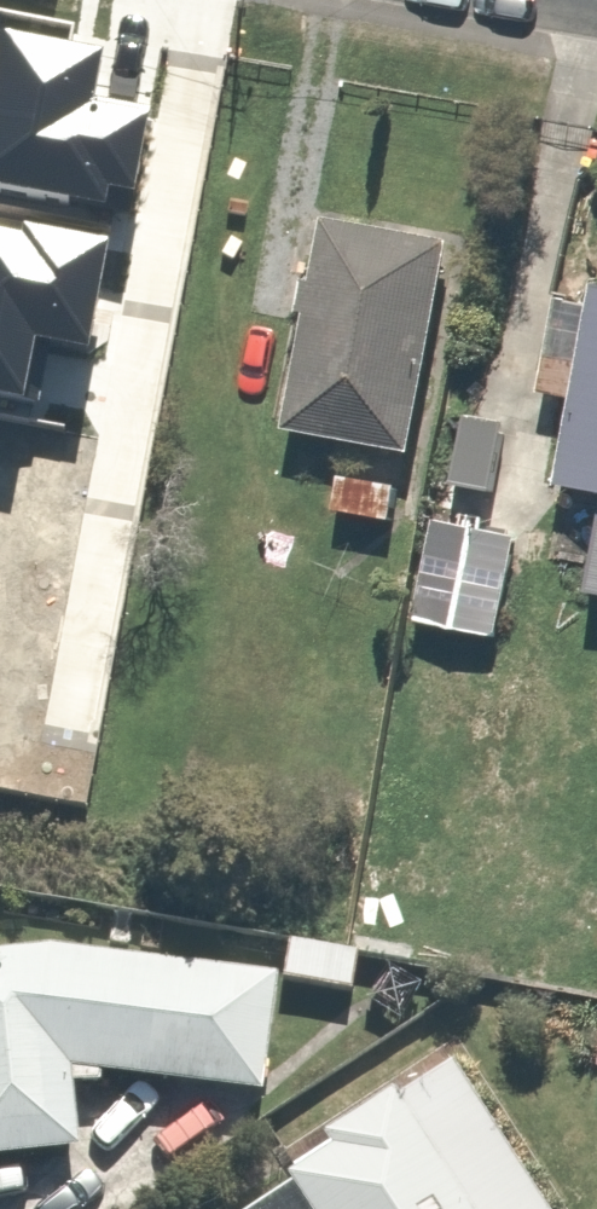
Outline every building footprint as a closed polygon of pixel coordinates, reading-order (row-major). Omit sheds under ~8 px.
[(178,202),(99,189),(95,211),(22,199),(0,334),(0,412),(100,428),(108,376),(149,383),(178,202)] [(413,444),(455,241),(331,215),(288,418),(413,444)] [(593,283),(555,484),(596,493),(596,284),(593,283)] [(407,476),(336,464),(327,516),(398,528),(407,476)] [(513,532),(429,519),(413,621),(497,634),(513,532)] [(75,602),(24,595),(9,697),(60,705),(75,602)] [(360,934),(283,934),(282,984),(359,985),(360,934)] [(0,953),(0,1156),(78,1149),(74,1073),(264,1095),(279,980),(52,946),(0,953)] [(456,1067),(233,1208),(547,1208),(456,1067)]
